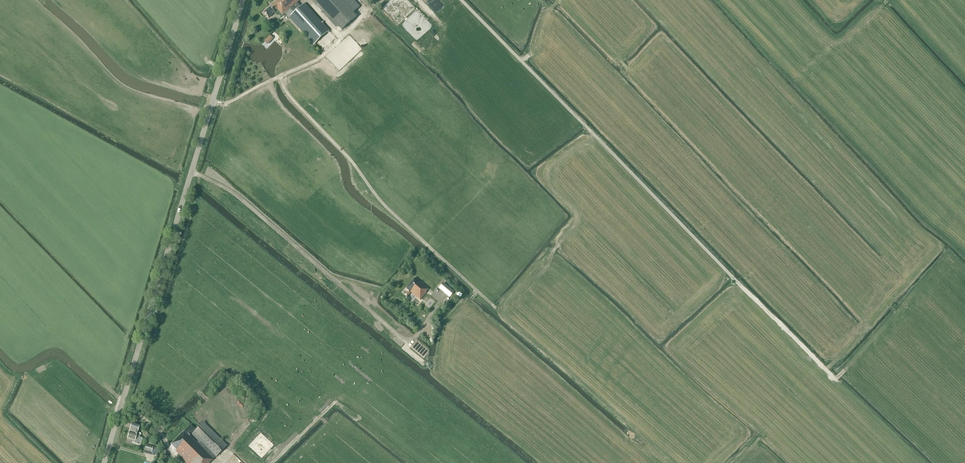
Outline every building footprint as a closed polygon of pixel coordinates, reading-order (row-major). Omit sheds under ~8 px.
[(264,13),(268,18),(274,13),(274,12),(277,9),(282,16),(285,13),(313,44),(328,31),(304,4),(300,7),(296,3),(300,0),(277,0),(272,5),(273,5),(270,8),(264,13)] [(342,30),(357,17),(341,0),(314,0),(342,30)] [(270,34),(264,39),(268,43),(274,38),(270,34)] [(426,292),(425,292),(428,289),(415,278),(406,288),(420,300),(426,292)] [(454,292),(443,283),(439,288),(450,297),(454,292)] [(187,462),(209,462),(213,459),(203,450),(205,448),(216,458),(227,446),(203,422),(192,434),(200,443),(198,445),(189,436),(189,437),(188,436),(195,429),(191,425),(183,432),(170,445),(176,450),(175,451),(187,462)] [(127,439),(137,442),(139,434),(137,434),(139,427),(131,425),(129,433),(127,439)] [(151,456),(152,453),(153,447),(146,445),(144,451),(148,452),(147,454),(151,456)]
